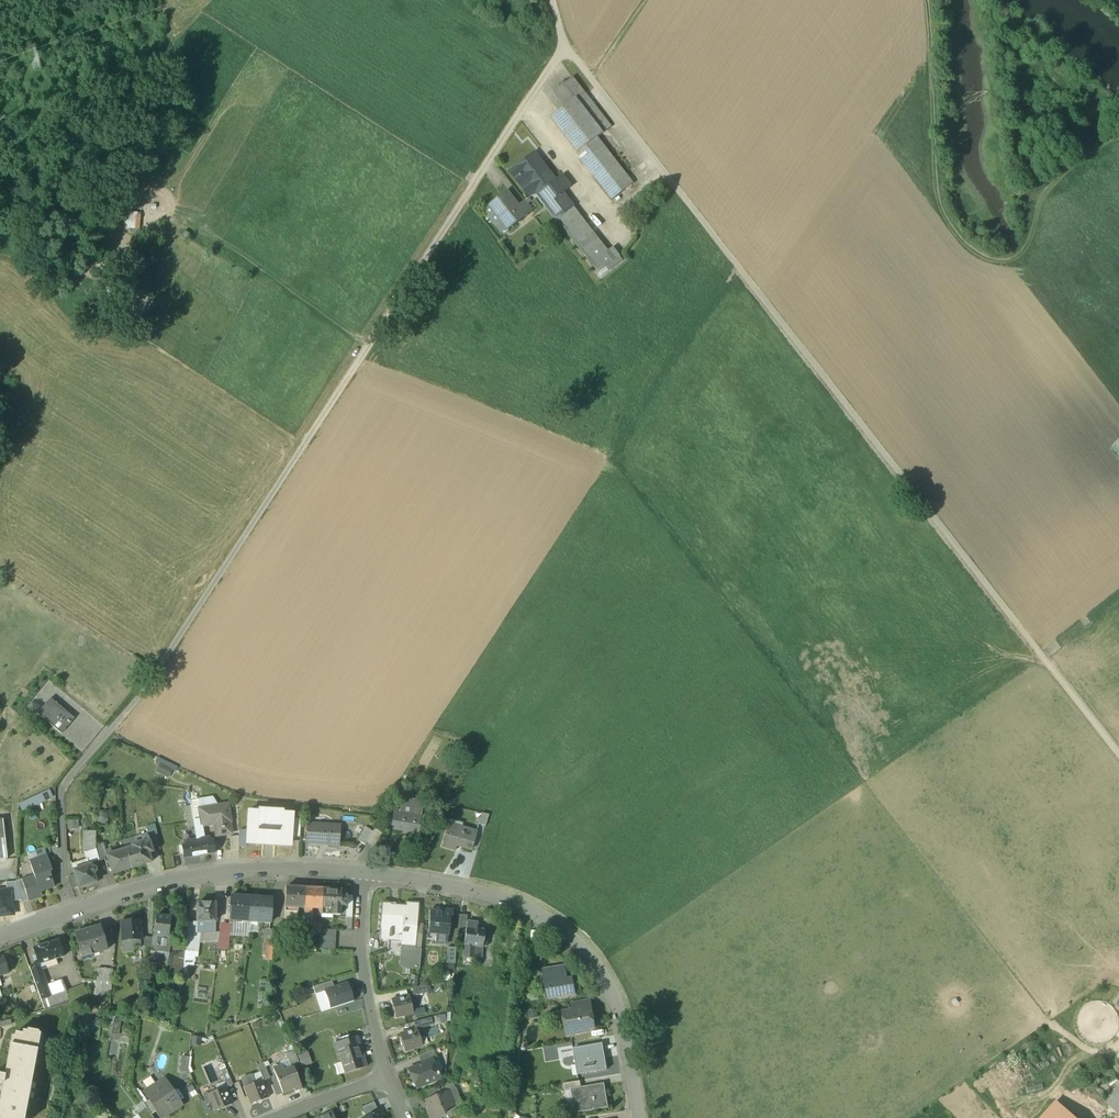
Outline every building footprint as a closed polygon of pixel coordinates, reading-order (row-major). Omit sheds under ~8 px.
[(612,127),(573,77),(556,91),(567,105),(550,118),(613,199),(633,184),(597,138),(603,133),(612,127)] [(557,180),(535,153),(517,167),(517,168),(518,167),(522,173),(516,178),(526,190),(532,185),(539,194),(538,195),(547,206),(558,197),(571,187),(563,176),(557,180)] [(508,191),(490,205),(490,206),(491,205),(509,229),(508,229),(509,230),(527,215),(520,206),(508,191)] [(558,197),(547,206),(558,220),(569,211),(558,197)] [(533,211),(525,202),(520,206),(527,215),(533,211)] [(569,211),(558,220),(580,249),(597,235),(574,207),(569,211)] [(127,229),(140,229),(141,213),(127,212),(127,229)] [(597,235),(580,249),(586,256),(603,243),(597,235)] [(603,243),(586,256),(592,264),(609,251),(603,243)] [(609,251),(592,264),(599,273),(620,256),(614,248),(609,251)] [(74,718),(50,698),(37,714),(61,733),(74,718)] [(177,768),(158,758),(156,762),(160,764),(156,772),(168,777),(172,770),(175,771),(177,768)] [(50,789),(19,802),(23,810),(54,797),(50,789)] [(401,801),(400,811),(412,813),(413,810),(422,812),(423,802),(410,799),(409,803),(401,801)] [(198,800),(191,801),(192,807),(194,820),(199,819),(200,826),(202,826),(199,808),(198,800)] [(228,804),(199,808),(202,826),(215,824),(216,835),(231,833),(230,822),(228,804)] [(192,807),(185,808),(190,841),(197,840),(194,820),(192,807)] [(260,812),(248,812),(247,833),(247,834),(246,842),(291,844),(292,837),(292,819),(293,814),(283,813),(283,810),(260,809),(260,812)] [(400,811),(394,810),(390,829),(406,831),(404,838),(417,840),(422,812),(413,810),(412,813),(400,811)] [(482,813),(478,824),(485,826),(489,814),(482,813)] [(68,820),(69,828),(79,828),(79,819),(68,820)] [(197,840),(204,839),(202,826),(200,826),(199,819),(194,820),(197,840)] [(300,819),(292,819),(292,837),(300,838),(300,819)] [(340,825),(307,823),(305,843),(328,845),(328,847),(338,847),(340,825)] [(477,832),(452,824),(449,835),(446,834),(442,846),(455,850),(457,845),(471,849),(477,832)] [(373,832),(365,827),(357,840),(365,845),(366,842),(373,832)] [(382,833),(375,828),(373,831),(373,832),(366,842),(374,847),(382,833)] [(96,831),(84,831),(83,853),(96,849),(96,847),(96,831)] [(239,849),(239,836),(230,836),(232,849),(239,849)] [(143,842),(132,845),(133,847),(126,849),(132,868),(148,863),(148,864),(150,863),(151,861),(151,859),(150,859),(149,857),(154,855),(148,837),(142,839),(143,842)] [(204,839),(197,840),(199,856),(215,853),(213,840),(209,841),(208,838),(204,839)] [(190,841),(184,842),(184,845),(181,845),(183,858),(199,856),(197,840),(190,841)] [(103,844),(96,847),(96,849),(99,861),(104,859),(105,862),(109,861),(106,853),(103,844)] [(126,849),(118,852),(116,847),(111,849),(111,851),(106,853),(109,861),(113,874),(132,868),(126,849)] [(96,849),(83,853),(86,861),(87,861),(89,865),(91,865),(93,863),(99,861),(96,849)] [(47,856),(29,861),(34,876),(23,879),(25,884),(23,884),(28,901),(42,896),(40,892),(55,887),(50,872),(52,871),(47,856)] [(89,865),(85,867),(84,862),(74,865),(76,869),(73,870),(74,875),(78,886),(79,887),(87,884),(88,886),(97,883),(94,874),(95,873),(96,872),(96,871),(95,869),(94,868),(93,868),(92,868),(91,865),(89,865)] [(74,875),(67,877),(71,889),(78,886),(74,875)] [(23,879),(16,882),(21,900),(22,903),(28,901),(23,884),(25,884),(23,879)] [(16,882),(5,882),(6,890),(11,889),(12,901),(21,900),(16,882)] [(322,889),(286,887),(285,911),(298,912),(298,907),(304,908),(312,908),(321,909),(322,889)] [(14,914),(12,901),(11,889),(6,890),(0,891),(0,916),(14,914)] [(341,890),(323,889),(322,889),(321,909),(332,910),(332,915),(340,915),(341,906),(346,906),(346,895),(341,895),(341,890)] [(251,897),(230,896),(229,918),(241,919),(241,921),(250,921),(251,917),(251,897)] [(272,898),(251,897),(251,917),(259,918),(259,922),(270,922),(271,909),(272,909),(272,898)] [(215,909),(215,903),(197,903),(197,922),(215,922),(215,916),(215,909)] [(417,904),(407,903),(406,909),(390,908),(390,904),(383,903),(380,939),(381,939),(382,941),(386,941),(388,940),(401,942),(400,949),(402,949),(400,964),(404,967),(419,968),(421,951),(414,950),(416,925),(417,904)] [(443,912),(430,911),(428,929),(436,930),(436,933),(448,934),(449,920),(451,920),(452,910),(443,909),(443,912)] [(467,916),(459,915),(458,931),(466,932),(466,927),(467,923),(467,916)] [(155,916),(153,936),(160,936),(170,938),(170,937),(168,936),(170,917),(155,916)] [(140,920),(121,921),(122,941),(133,940),(133,947),(145,947),(145,939),(141,939),(140,920)] [(215,933),(215,922),(197,922),(197,933),(201,933),(215,933)] [(321,923),(302,922),(301,932),(313,932),(320,933),(321,923)] [(423,925),(416,925),(414,950),(421,951),(423,925)] [(100,926),(91,929),(84,931),(75,934),(75,933),(74,934),(81,957),(107,949),(100,926)] [(477,929),(466,927),(466,932),(464,945),(474,946),(482,947),(482,946),(485,931),(485,930),(477,929)] [(275,930),(268,929),(266,944),(274,945),(275,930)] [(336,930),(321,929),(320,949),(335,949),(336,930)] [(284,932),(275,930),(274,945),(282,946),(284,932)] [(228,933),(221,932),(219,944),(226,945),(228,933)] [(313,932),(301,932),(301,939),(313,940),(313,932)] [(153,936),(152,936),(152,938),(151,946),(160,947),(161,941),(160,936),(153,936)] [(133,940),(122,941),(123,953),(134,952),(133,947),(133,940)] [(58,941),(34,948),(36,955),(33,956),(34,960),(37,959),(39,963),(40,967),(46,965),(46,967),(57,964),(56,959),(63,957),(58,941)] [(266,944),(264,960),(271,960),(274,945),(266,944)] [(543,945),(529,944),(527,958),(542,960),(543,945)] [(474,946),(464,945),(464,958),(473,958),(474,946)] [(160,947),(151,946),(151,950),(148,967),(156,968),(166,969),(169,948),(160,947)] [(482,947),(474,946),(473,958),(481,959),(482,950),(482,947)] [(184,950),(169,948),(166,969),(165,975),(181,977),(184,950)] [(456,949),(447,948),(446,962),(455,963),(456,949)] [(0,958),(0,976),(8,973),(3,957),(0,958)] [(39,963),(29,967),(41,1000),(51,997),(47,986),(40,967),(39,963)] [(566,965),(542,969),(548,999),(577,994),(575,984),(569,985),(568,976),(566,965)] [(156,968),(148,967),(146,983),(154,984),(156,968)] [(113,969),(98,968),(97,980),(112,982),(113,969)] [(63,980),(47,986),(51,997),(41,1000),(45,1010),(71,1003),(66,991),(63,980)] [(332,981),(313,987),(315,994),(325,991),(334,988),(332,981)] [(334,988),(325,991),(331,1009),(354,1001),(348,984),(334,988)] [(425,985),(412,988),(414,995),(427,992),(425,985)] [(409,996),(393,1000),(396,1016),(405,1014),(405,1012),(412,1010),(409,996)] [(590,999),(573,1002),(574,1011),(591,1008),(590,999)] [(574,1011),(567,1012),(564,1016),(565,1022),(569,1025),(574,1024),(575,1033),(587,1031),(587,1029),(595,1027),(591,1008),(574,1011)] [(426,1019),(414,1022),(416,1028),(427,1025),(426,1019)] [(416,1029),(401,1034),(406,1050),(414,1047),(413,1045),(421,1043),(416,1029)] [(15,1032),(0,1115),(0,1117),(22,1117),(38,1032),(28,1030),(27,1032),(23,1031),(22,1034),(15,1032)] [(357,1036),(336,1043),(346,1074),(366,1067),(359,1045),(360,1045),(357,1036)] [(598,1043),(573,1047),(575,1058),(578,1058),(581,1074),(607,1069),(604,1057),(601,1057),(598,1043)] [(434,1049),(419,1056),(422,1064),(432,1060),(433,1061),(438,1059),(434,1049)] [(294,1050),(287,1053),(292,1065),(299,1062),(294,1050)] [(422,1064),(409,1070),(416,1088),(439,1078),(438,1075),(439,1075),(438,1072),(437,1072),(433,1061),(432,1060),(422,1064)] [(264,1063),(257,1065),(259,1072),(263,1080),(263,1081),(270,1078),(264,1063)] [(293,1067),(275,1075),(283,1093),(294,1089),(295,1091),(302,1089),(293,1067)] [(226,1069),(221,1071),(227,1087),(233,1085),(226,1069)] [(259,1072),(252,1075),(255,1083),(261,1081),(263,1080),(259,1072)] [(252,1074),(241,1078),(245,1087),(255,1083),(252,1075),(252,1074)] [(160,1081),(144,1091),(149,1099),(153,1105),(157,1102),(165,1115),(181,1105),(172,1091),(168,1094),(160,1081)] [(255,1083),(245,1087),(251,1104),(268,1098),(261,1081),(255,1083)] [(581,1081),(564,1084),(565,1091),(571,1090),(571,1089),(582,1087),(581,1081)] [(582,1087),(571,1089),(571,1090),(574,1102),(577,1102),(579,1112),(608,1107),(603,1083),(582,1087)] [(436,1086),(420,1093),(423,1102),(426,1101),(426,1100),(440,1095),(436,1086)] [(225,1087),(210,1093),(214,1101),(212,1102),(215,1111),(232,1104),(225,1087)] [(1106,1102),(1118,1114),(1118,1088),(1106,1102)] [(426,1100),(426,1101),(430,1109),(427,1110),(430,1117),(436,1117),(445,1114),(443,1110),(455,1104),(449,1091),(440,1095),(426,1100)] [(210,1093),(204,1096),(207,1104),(212,1102),(214,1101),(210,1093)] [(149,1099),(143,1103),(146,1107),(151,1114),(156,1111),(153,1105),(149,1099)] [(373,1102),(361,1107),(365,1114),(376,1109),(373,1102)] [(1038,1117),(1067,1117),(1050,1104),(1038,1117)] [(137,1114),(139,1117),(153,1117),(151,1114),(146,1107),(137,1114)]
